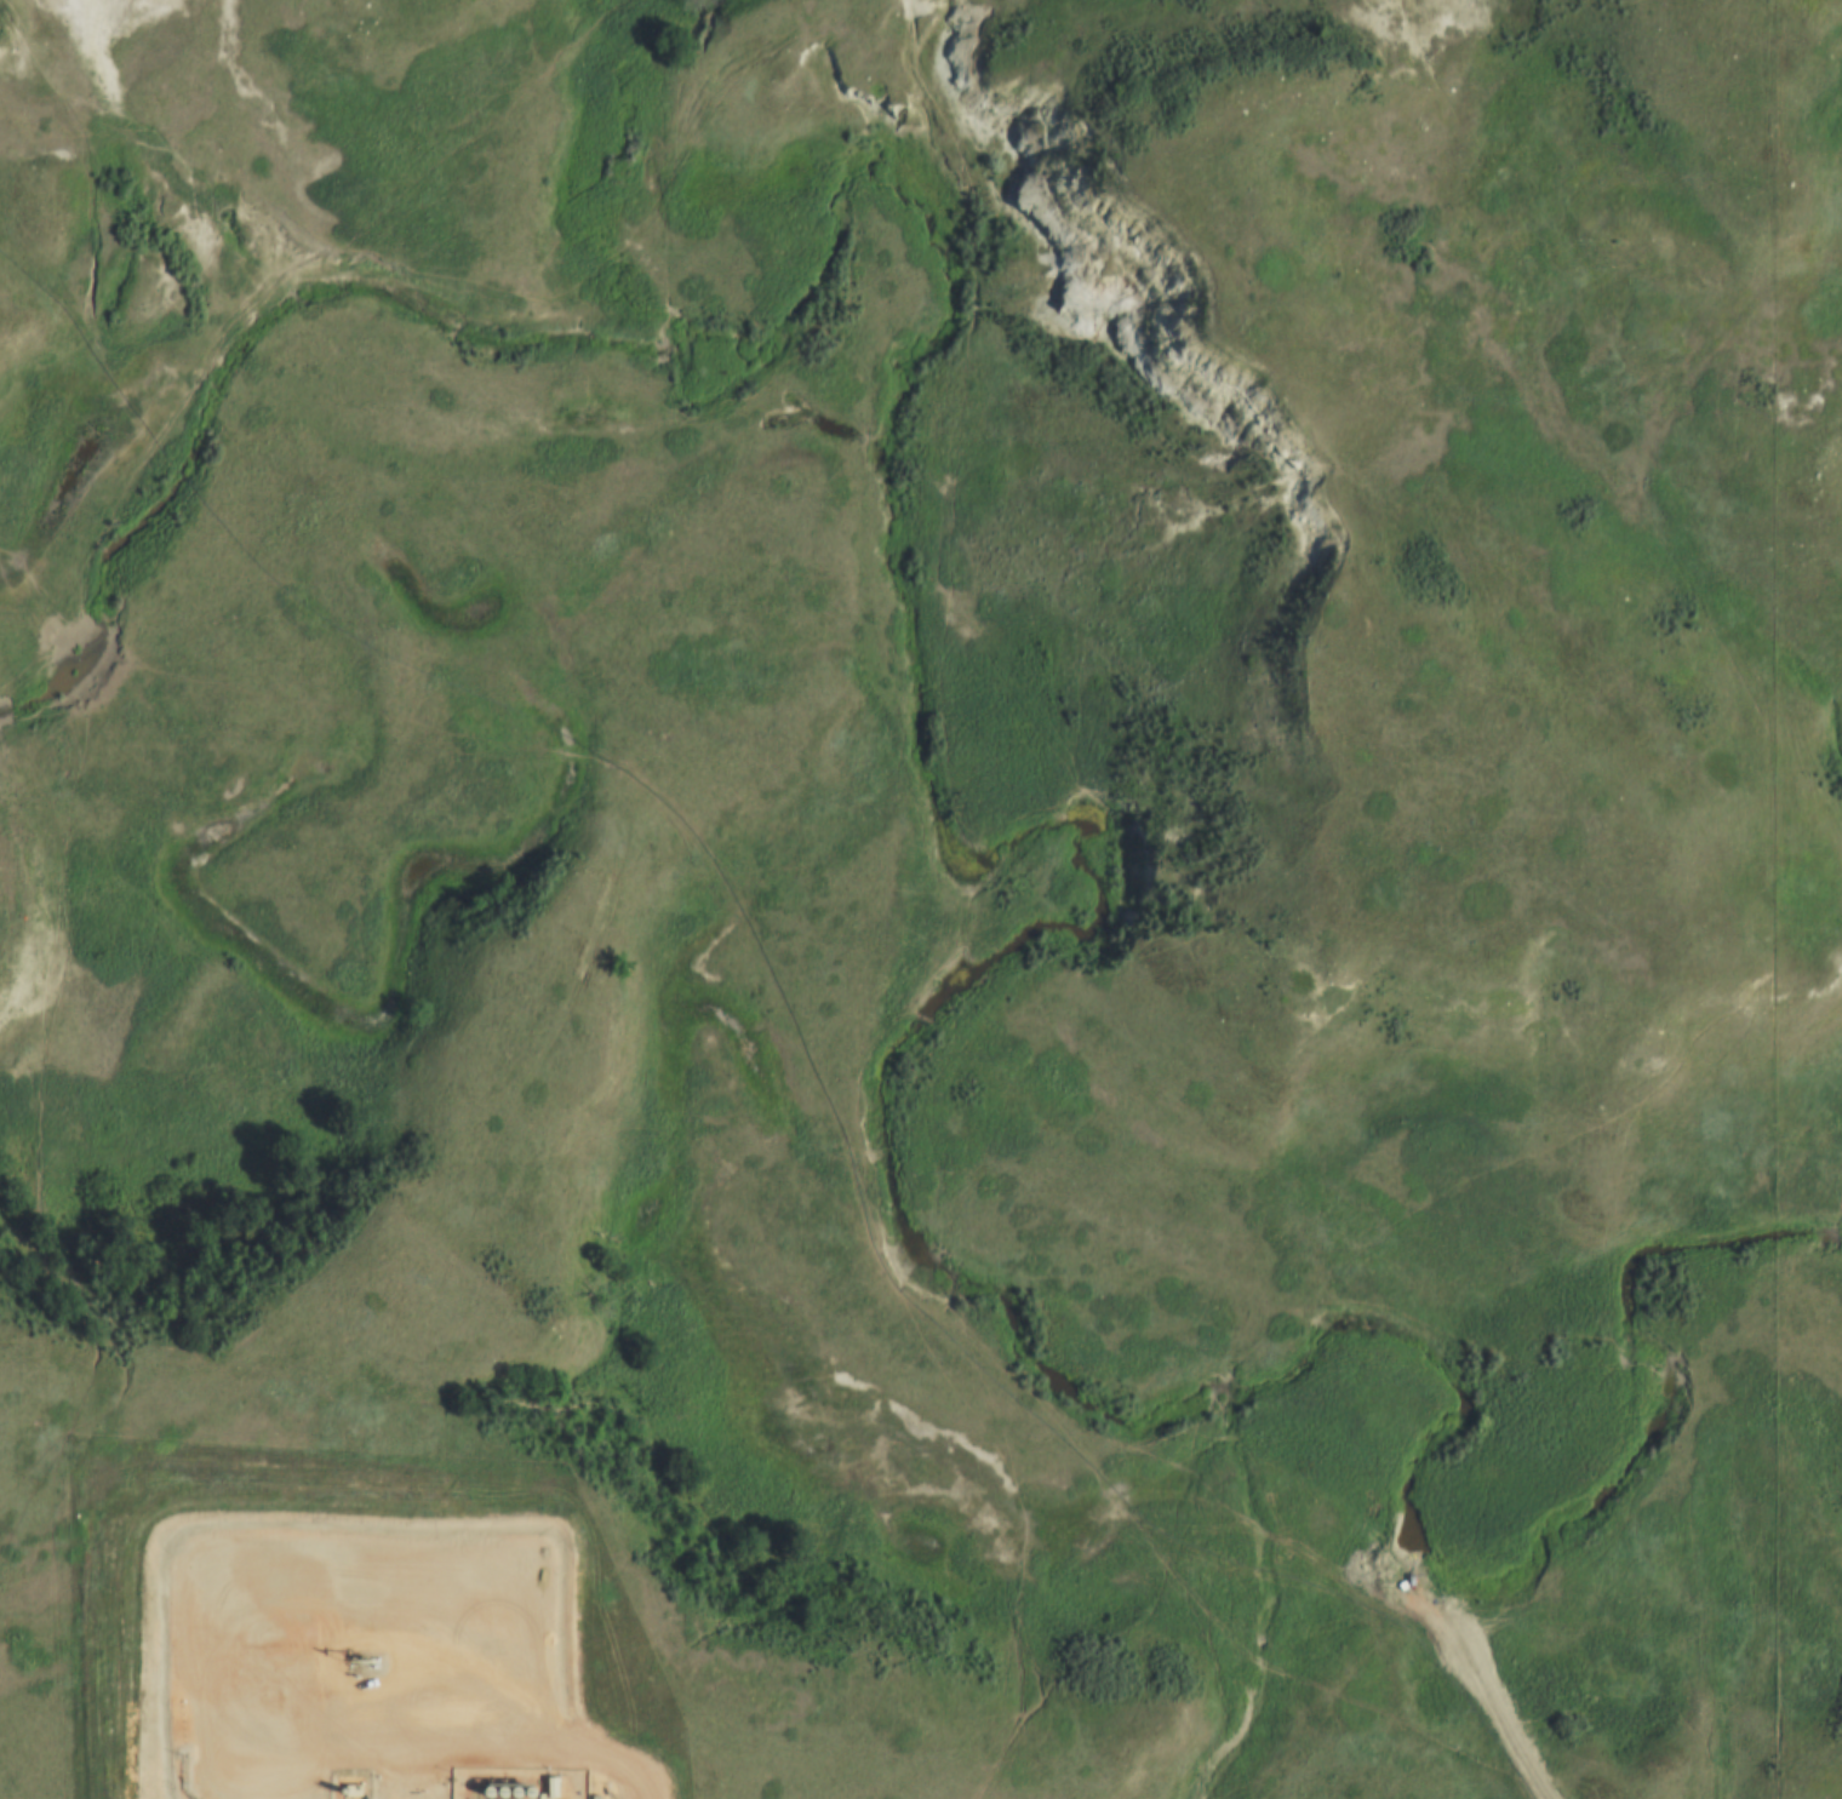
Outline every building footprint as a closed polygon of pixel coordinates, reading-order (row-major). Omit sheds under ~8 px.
[(474,1797),(473,1798),(471,1798),(469,1797),(468,1795),(467,1794),(467,1792),(468,1791),(468,1788),(470,1788),(471,1787),(473,1787),(475,1788),(476,1788),(476,1789),(477,1792),(477,1793),(477,1794),(476,1795),(474,1797)] [(488,1798),(487,1798),(485,1798),(484,1797),(482,1795),(481,1794),(481,1792),(481,1791),(482,1789),(484,1788),(486,1787),(487,1787),(488,1788),(490,1789),(491,1791),(491,1792),(491,1793),(491,1794),(490,1797),(488,1798)] [(502,1798),(499,1798),(498,1798),(496,1798),(494,1797),(494,1795),(494,1793),(494,1792),(496,1789),(497,1789),(498,1788),(500,1788),(502,1789),(503,1789),(504,1791),(504,1793),(504,1794),(504,1795),(503,1797),(502,1798)] [(515,1798),(513,1798),(511,1798),(509,1798),(508,1797),(508,1795),(508,1794),(508,1792),(509,1791),(510,1789),(511,1789),(514,1789),(515,1789),(516,1791),(517,1792),(517,1793),(517,1794),(517,1797),(516,1798),(515,1798)] [(531,1798),(530,1798),(525,1798),(524,1798),(522,1797),(522,1794),(522,1793),(524,1791),(525,1791),(527,1789),(528,1789),(530,1791),(531,1791),(532,1792),(533,1794),(533,1795),(532,1797),(531,1798)]
